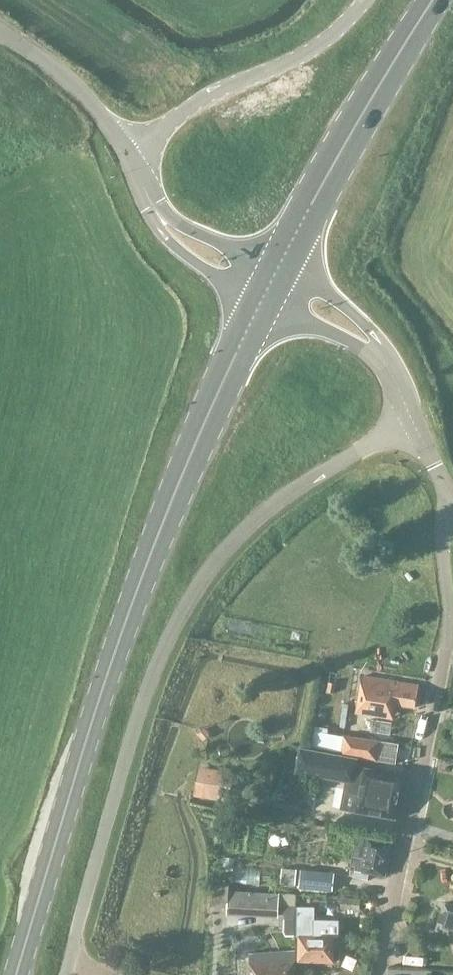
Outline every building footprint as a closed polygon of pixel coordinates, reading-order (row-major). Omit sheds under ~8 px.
[(417,687),(388,682),(363,677),(357,713),(393,720),(396,703),(414,706),(417,687)] [(335,686),(327,684),(324,694),(333,696),(335,686)] [(342,756),(395,764),(399,744),(344,736),(343,737),(327,735),(325,750),(343,752),(342,756)] [(296,772),(351,783),(349,792),(359,794),(355,812),(395,819),(403,776),(355,767),(357,759),(300,749),(296,772)] [(199,767),(194,796),(229,802),(234,772),(199,767)] [(369,873),(385,876),(391,843),(368,839),(357,836),(351,865),(356,866),(354,877),(368,880),(369,873)] [(295,869),(280,868),(279,884),(294,885),(295,869)] [(302,869),(300,889),(333,891),(335,872),(302,869)] [(228,917),(279,919),(279,915),(288,916),(288,928),(297,929),(297,907),(298,893),(230,891),(230,886),(212,885),(211,911),(228,911),(228,917)] [(358,899),(339,897),(338,908),(357,910),(358,899)] [(445,902),(437,929),(452,934),(452,905),(445,902)] [(300,936),(299,961),(334,961),(334,936),(339,936),(339,920),(314,920),(314,907),(297,907),(297,929),(296,935),(300,936)] [(295,960),(295,951),(249,954),(250,974),(296,974),(295,960)]
